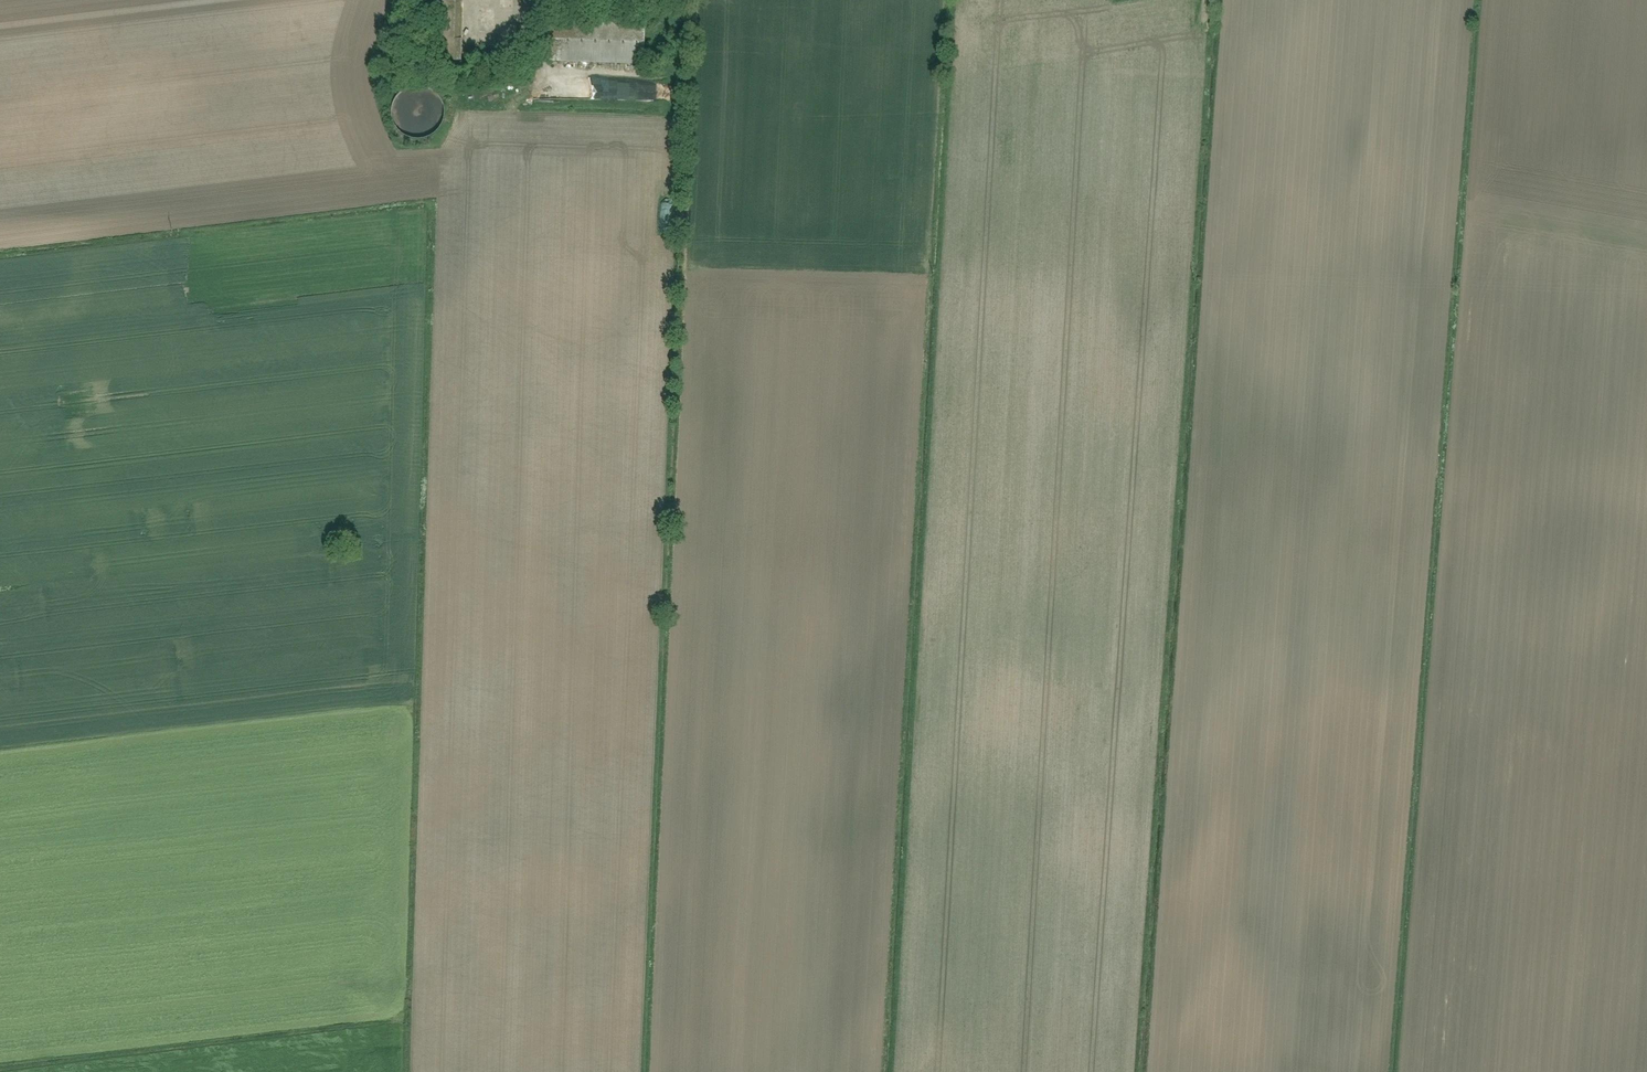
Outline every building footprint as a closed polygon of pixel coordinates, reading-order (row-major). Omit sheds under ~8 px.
[(429,53),(463,54),(465,2),(432,1),(429,53)] [(550,20),(548,61),(644,65),(646,24),(550,20)] [(394,105),(393,121),(399,132),(409,139),(421,142),(435,137),(444,128),(448,112),(443,99),(434,90),(420,86),(408,89),(398,97),(394,105)]
